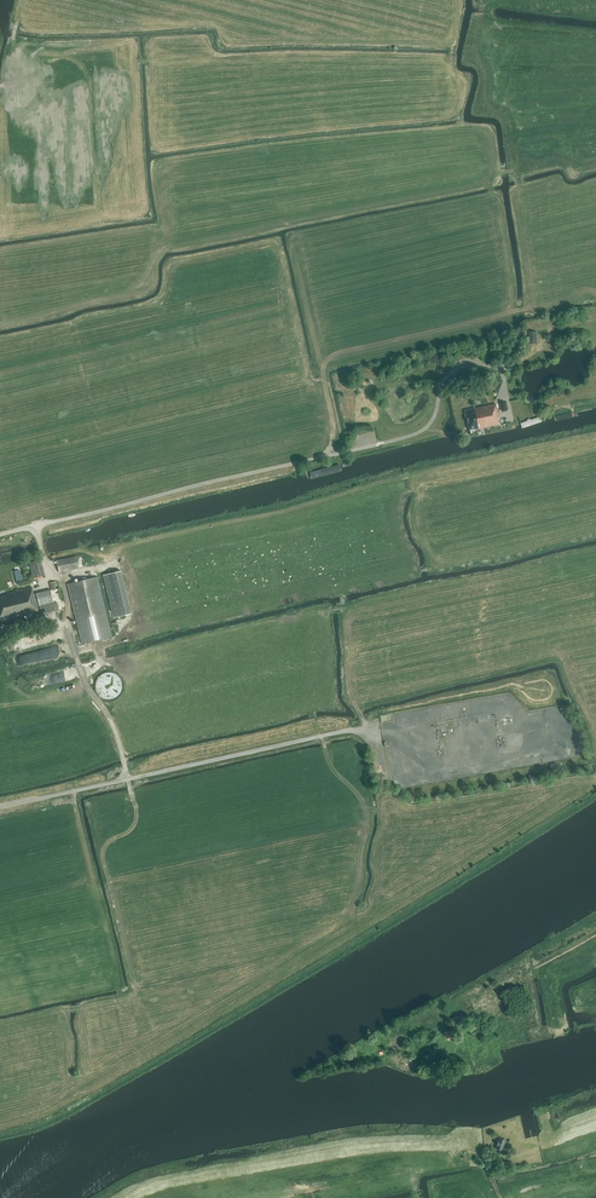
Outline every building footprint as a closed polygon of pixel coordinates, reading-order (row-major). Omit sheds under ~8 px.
[(496,404),(465,411),(469,430),(476,428),(476,429),(499,424),(498,418),(499,418),(496,404)] [(574,412),(554,416),(555,421),(575,417),(574,412)] [(339,463),(310,472),(312,478),(341,469),(339,463)] [(56,560),(59,572),(79,568),(76,556),(56,560)] [(33,578),(45,576),(42,560),(30,563),(33,578)] [(114,618),(133,613),(122,570),(103,575),(114,618)] [(82,644),(112,636),(97,577),(68,584),(82,644)] [(51,590),(58,588),(56,581),(49,583),(51,590)] [(32,588),(7,594),(7,595),(2,596),(2,597),(0,598),(0,622),(39,612),(38,606),(54,602),(51,591),(35,594),(34,594),(32,588)] [(102,698),(104,699),(107,700),(109,700),(111,700),(114,699),(116,698),(118,697),(120,695),(121,693),(122,691),(123,688),(123,686),(123,683),(122,681),(121,678),(119,676),(117,675),(114,673),(111,672),(108,672),(105,673),(102,674),(100,676),(98,678),(96,681),(95,684),(95,687),(96,689),(97,692),(98,694),(100,696),(102,698)] [(454,1028),(462,1025),(459,1016),(451,1019),(454,1028)] [(506,1152),(507,1152),(508,1148),(504,1147),(506,1141),(499,1138),(496,1149),(506,1152)]
